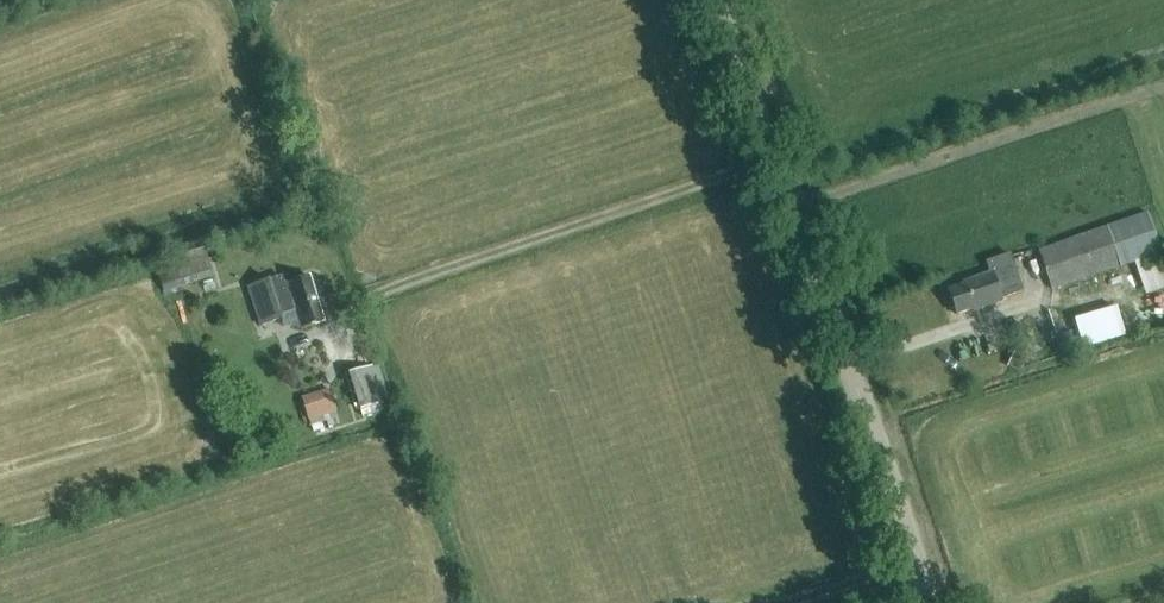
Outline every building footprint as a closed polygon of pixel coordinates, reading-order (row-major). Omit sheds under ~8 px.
[(1054,289),(1161,252),(1147,214),(1040,251),(1054,289)] [(991,273),(965,282),(966,284),(949,290),(957,315),(975,309),(976,311),(1003,301),(1002,298),(1023,290),(1009,253),(987,262),(991,273)] [(164,292),(177,288),(214,276),(207,257),(186,265),(158,274),(164,291),(164,292)] [(300,329),(324,321),(310,276),(285,284),(282,276),(249,286),(261,325),(282,318),(282,316),(295,312),(300,329)] [(212,280),(202,284),(205,291),(215,288),(212,280)] [(1025,362),(1015,357),(1010,367),(1019,372),(1025,362)] [(363,410),(386,404),(376,367),(353,373),(363,410)] [(340,424),(330,388),(301,397),(304,406),(299,407),(302,416),(307,415),(310,426),(311,425),(313,432),(324,429),(322,422),(327,421),(328,427),(340,424)]
